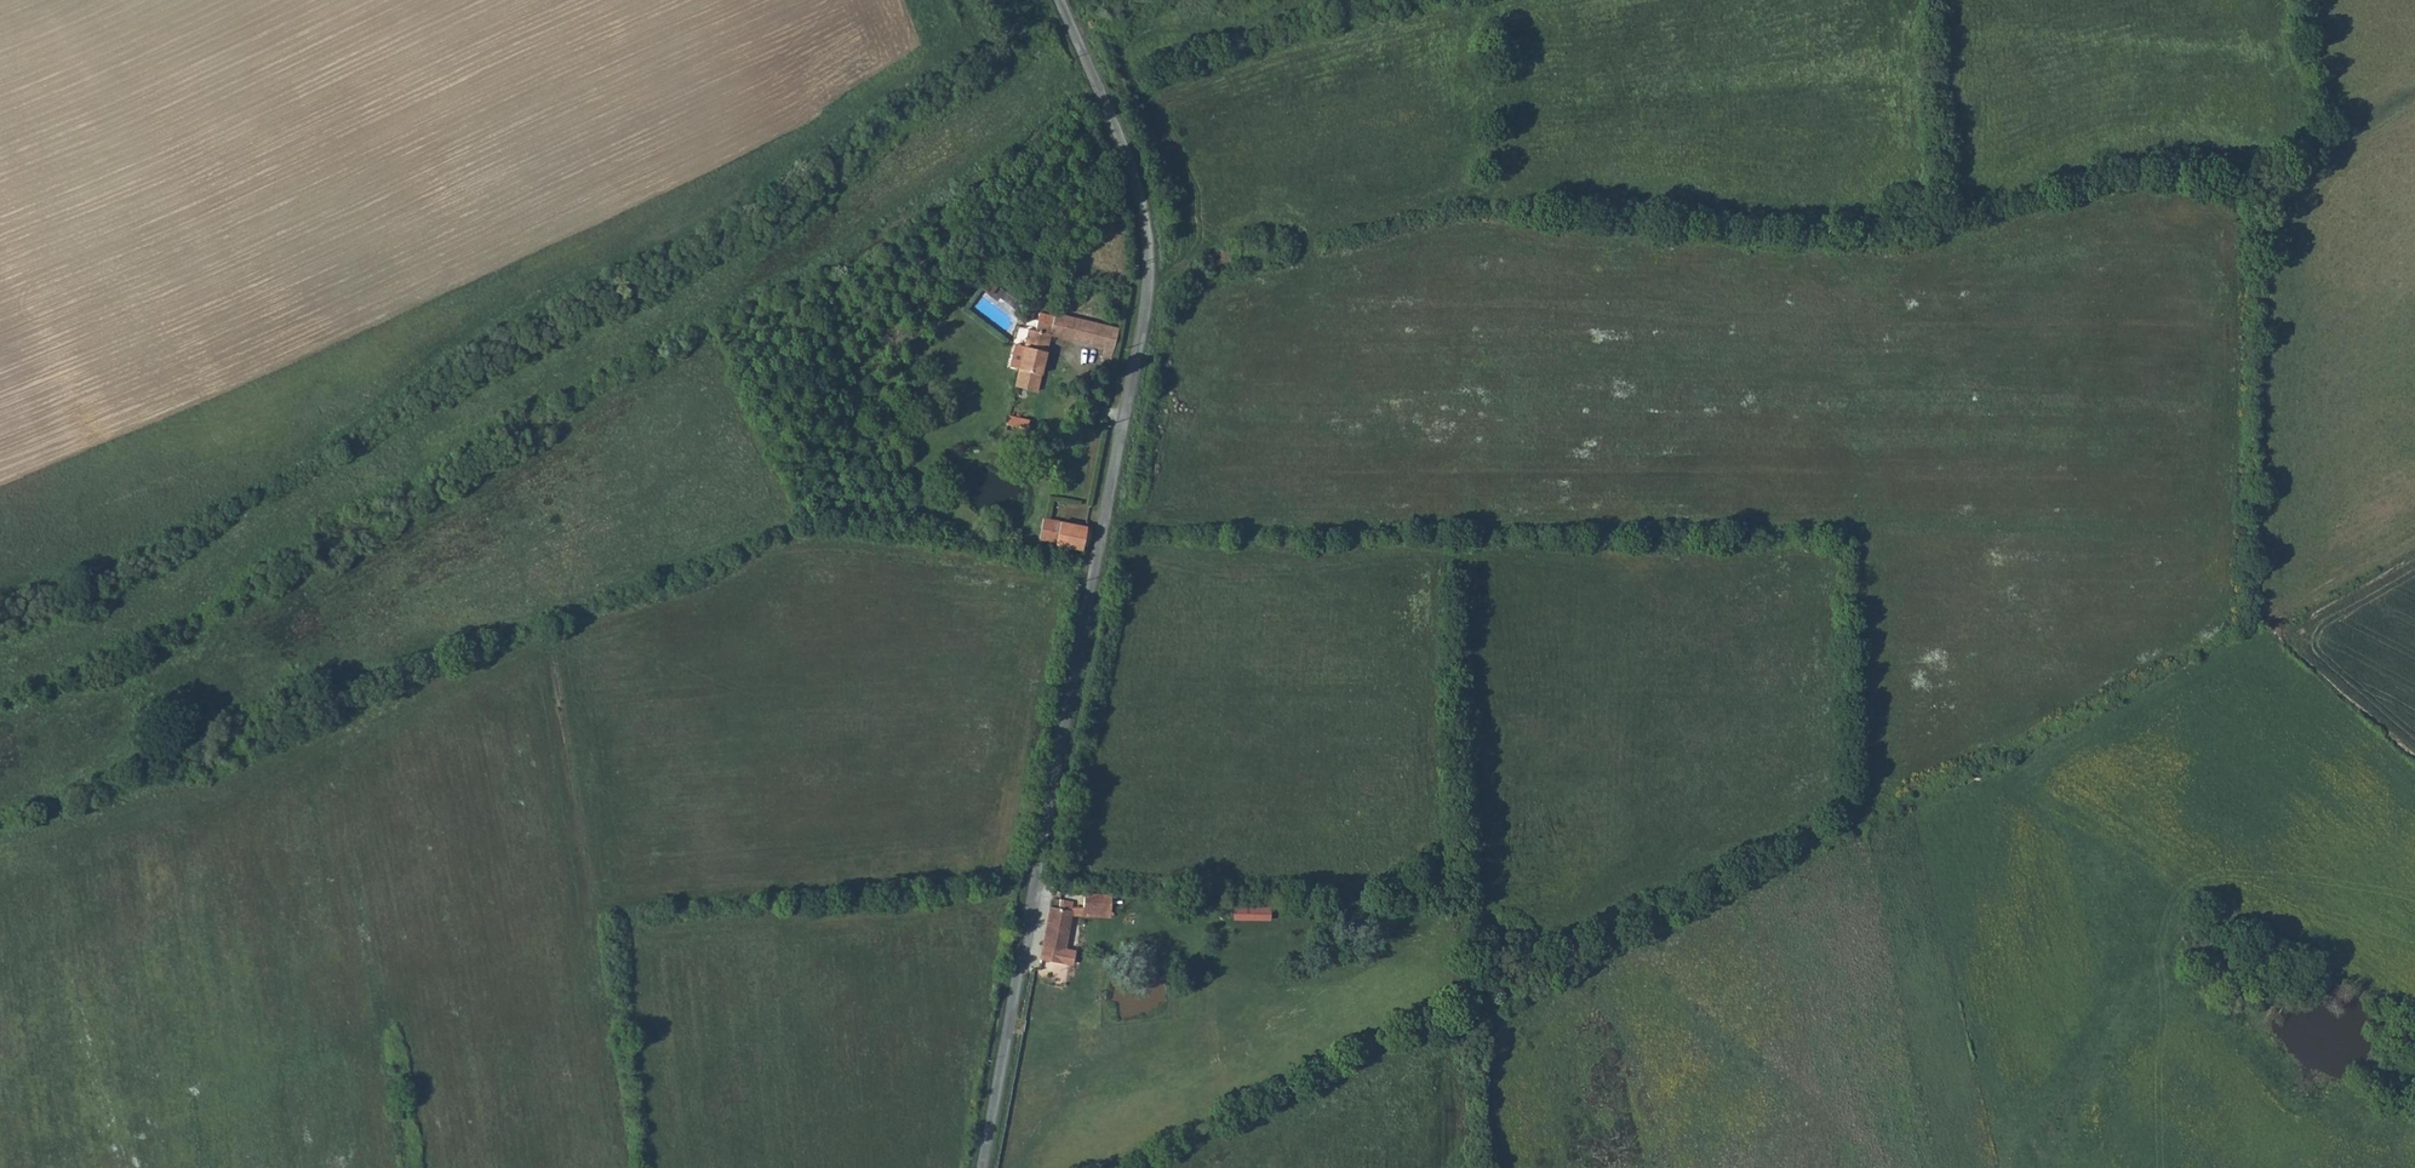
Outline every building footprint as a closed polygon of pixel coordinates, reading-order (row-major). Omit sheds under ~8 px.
[(1016,385),(1034,389),(1048,333),(1102,345),(1111,348),(1115,327),(1052,312),(1050,322),(1036,318),(1033,329),(1029,328),(1025,346),(1020,367),(1016,385)] [(1007,365),(1020,367),(1025,346),(1012,344),(1007,365)] [(1102,345),(1098,363),(1107,364),(1111,348),(1102,345)] [(1006,422),(1015,423),(1015,430),(1026,431),(1027,417),(1009,414),(1006,415),(1006,422)] [(1046,518),(1037,516),(1034,535),(1052,538),(1055,519),(1046,518)] [(1049,554),(1062,556),(1073,557),(1074,548),(1080,549),(1084,523),(1055,519),(1052,538),(1049,554)] [(1082,904),(1110,905),(1110,891),(1082,890),(1082,904)] [(1040,953),(1071,958),(1073,946),(1062,944),(1068,911),(1069,904),(1070,896),(1058,895),(1056,904),(1048,903),(1040,953)] [(1269,908),(1235,907),(1234,918),(1269,919),(1269,908)]
